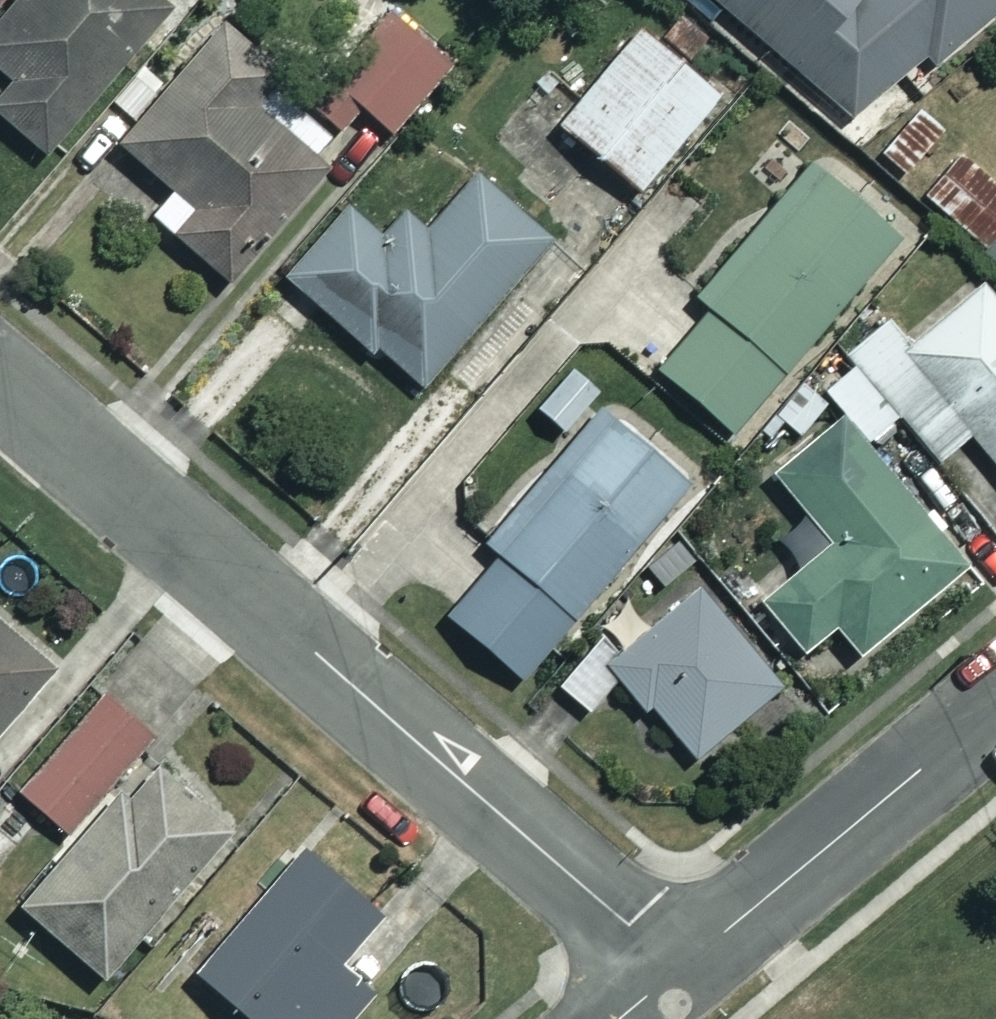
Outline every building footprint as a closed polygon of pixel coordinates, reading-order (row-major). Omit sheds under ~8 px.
[(170,0),(0,0),(0,75),(7,82),(0,90),(0,115),(38,149),(171,1),(170,0)] [(707,13),(718,1),(847,125),(919,50),(938,67),(995,7),(995,0),(694,0),(707,13)] [(448,59),(394,12),(312,105),(337,127),(358,103),(388,129),(448,59)] [(273,66),(218,21),(117,143),(172,189),(149,216),(223,277),(327,152),(252,90),(273,66)] [(720,97),(636,27),(557,122),(641,192),(720,97)] [(872,149),(975,242),(995,219),(995,166),(920,97),(872,149)] [(925,230),(839,157),(725,293),(737,303),(685,364),(759,426),(925,230)] [(472,177),(425,229),(397,204),(372,232),(345,207),(285,275),(412,388),(543,240),(472,177)] [(841,350),(852,364),(821,390),(862,439),(896,410),(938,460),(969,433),(995,464),(995,305),(978,284),(906,345),(881,316),(841,350)] [(687,481),(595,401),(479,534),(502,554),(448,615),(517,676),(687,481)] [(961,565),(840,418),(771,475),(828,543),(757,601),(798,650),(831,623),(855,653),(961,565)] [(615,652),(601,636),(554,677),(583,711),(613,685),(643,719),(653,711),(692,755),(778,679),(693,584),(615,652)] [(0,617),(0,724),(53,664),(0,617)] [(147,736),(96,693),(15,788),(66,832),(147,736)] [(15,901),(102,979),(147,929),(161,942),(252,842),(150,750),(15,901)] [(8,798),(0,805),(0,866),(38,831),(8,798)] [(303,851),(198,974),(250,1018),(350,1018),(369,996),(326,960),(370,908),(303,851)]
